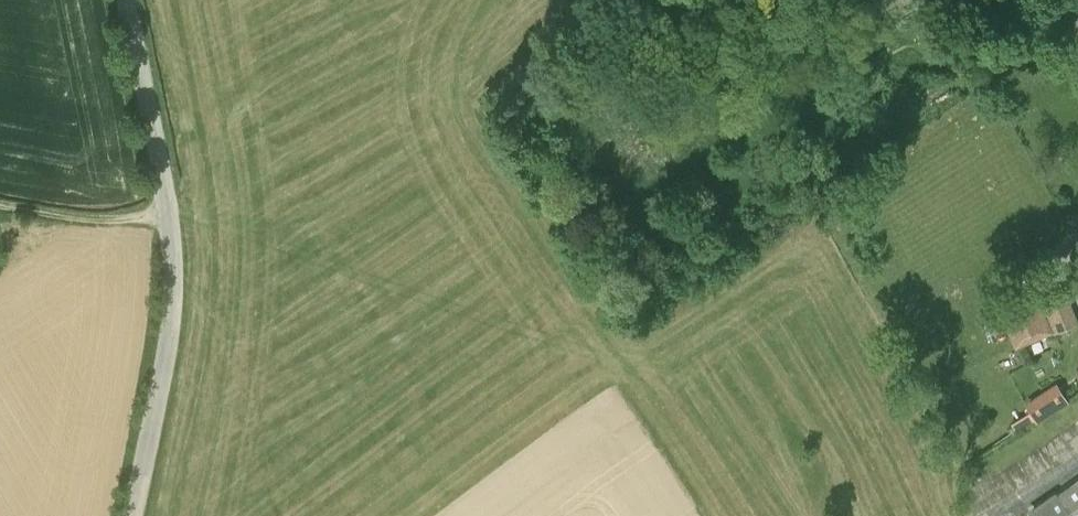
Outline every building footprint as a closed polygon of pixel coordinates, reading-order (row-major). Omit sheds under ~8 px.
[(1056,329),(1077,321),(1063,288),(1042,297),(1056,329)] [(1038,298),(1013,309),(1002,313),(1016,347),(1026,342),(1052,331),(1038,298)] [(1028,398),(1041,418),(1073,398),(1060,378),(1028,398)] [(1059,495),(1055,490),(1027,511),(1030,515),(1077,515),(1077,481),(1059,495)]
